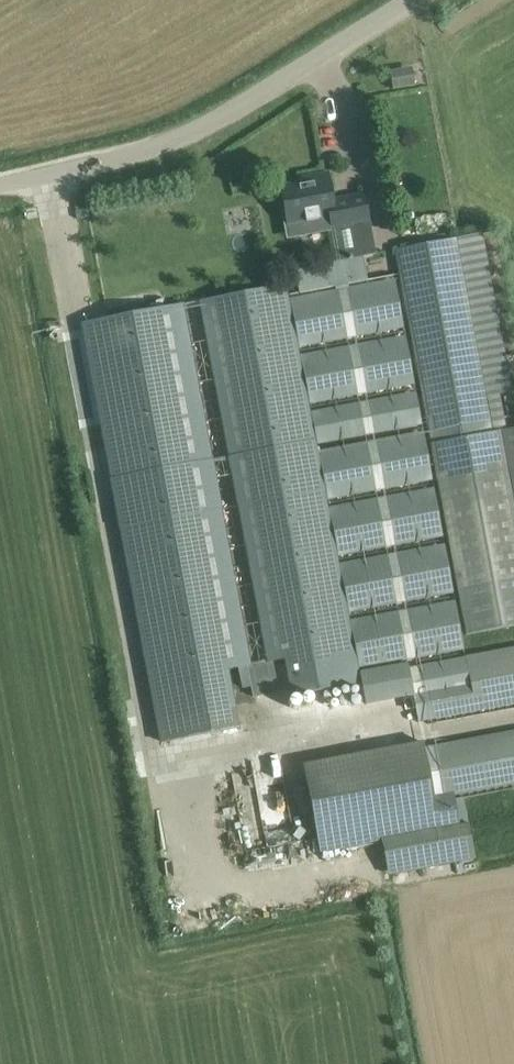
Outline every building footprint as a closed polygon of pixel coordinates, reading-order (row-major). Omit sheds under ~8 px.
[(386,67),(388,87),(412,86),(411,65),(386,67)] [(338,261),(363,256),(376,254),(371,227),(370,220),(368,216),(364,195),(344,198),(346,206),(334,208),(328,174),(311,178),(312,182),(280,188),(284,209),(288,224),(330,217),(332,227),(338,261)] [(493,433),(457,237),(395,249),(432,445),(466,634),(513,625),(513,429),(493,433)] [(300,293),(287,295),(285,285),(200,301),(268,662),(272,661),(284,659),(291,696),(361,683),(365,704),(422,694),(426,714),(513,697),(513,654),(409,673),(407,664),(355,674),(353,664),(462,644),(393,276),(368,281),(363,256),(338,261),(295,269),(300,293)] [(83,324),(157,721),(234,707),(227,670),(247,667),(252,666),(184,305),(83,324)] [(252,666),(247,667),(250,686),(253,697),(279,692),(272,661),(268,662),(252,666)] [(304,765),(320,851),(459,825),(454,794),(453,789),(513,777),(513,737),(425,754),(424,748),(423,742),(304,765)]
